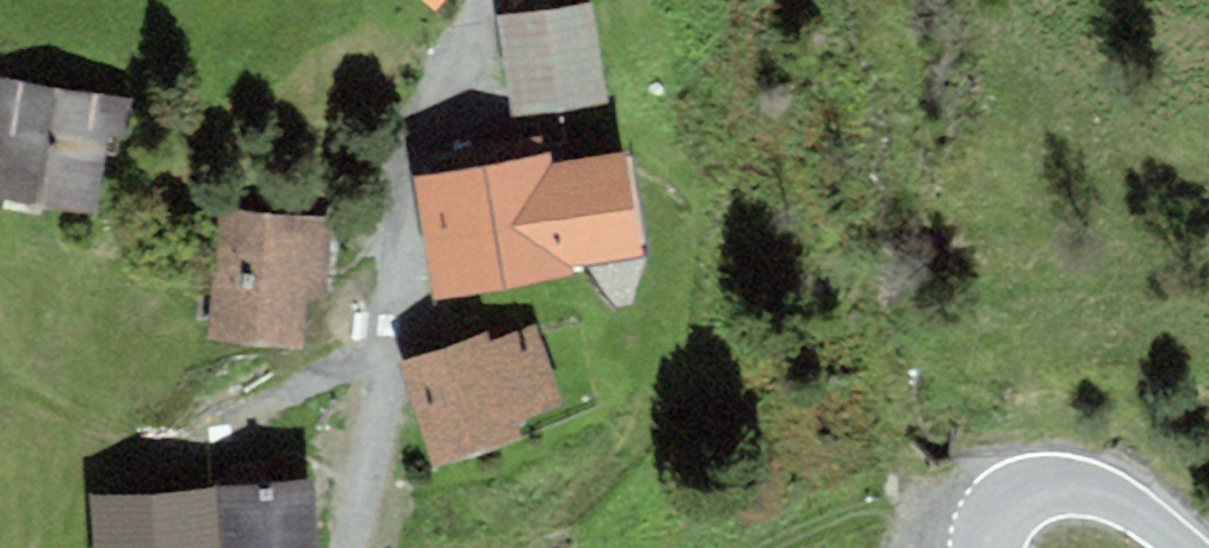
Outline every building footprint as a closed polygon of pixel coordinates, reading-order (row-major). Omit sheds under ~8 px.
[(436,11),(445,0),(424,0),(436,11)] [(609,104),(592,2),(496,18),(513,120),(609,104)] [(0,78),(0,202),(98,216),(108,150),(124,152),(132,98),(0,78)] [(626,150),(553,164),(572,266),(645,253),(626,150)] [(551,152),(414,178),(436,299),(574,273),(572,266),(553,164),(551,152)] [(333,217),(315,216),(220,207),(207,341),(303,350),(308,298),(326,300),(333,217)] [(488,334),(399,362),(432,469),(522,441),(515,421),(562,407),(538,328),(491,342),(488,334)] [(218,488),(222,547),(318,547),(315,482),(218,488)] [(218,488),(90,496),(93,547),(222,547),(218,488)]
